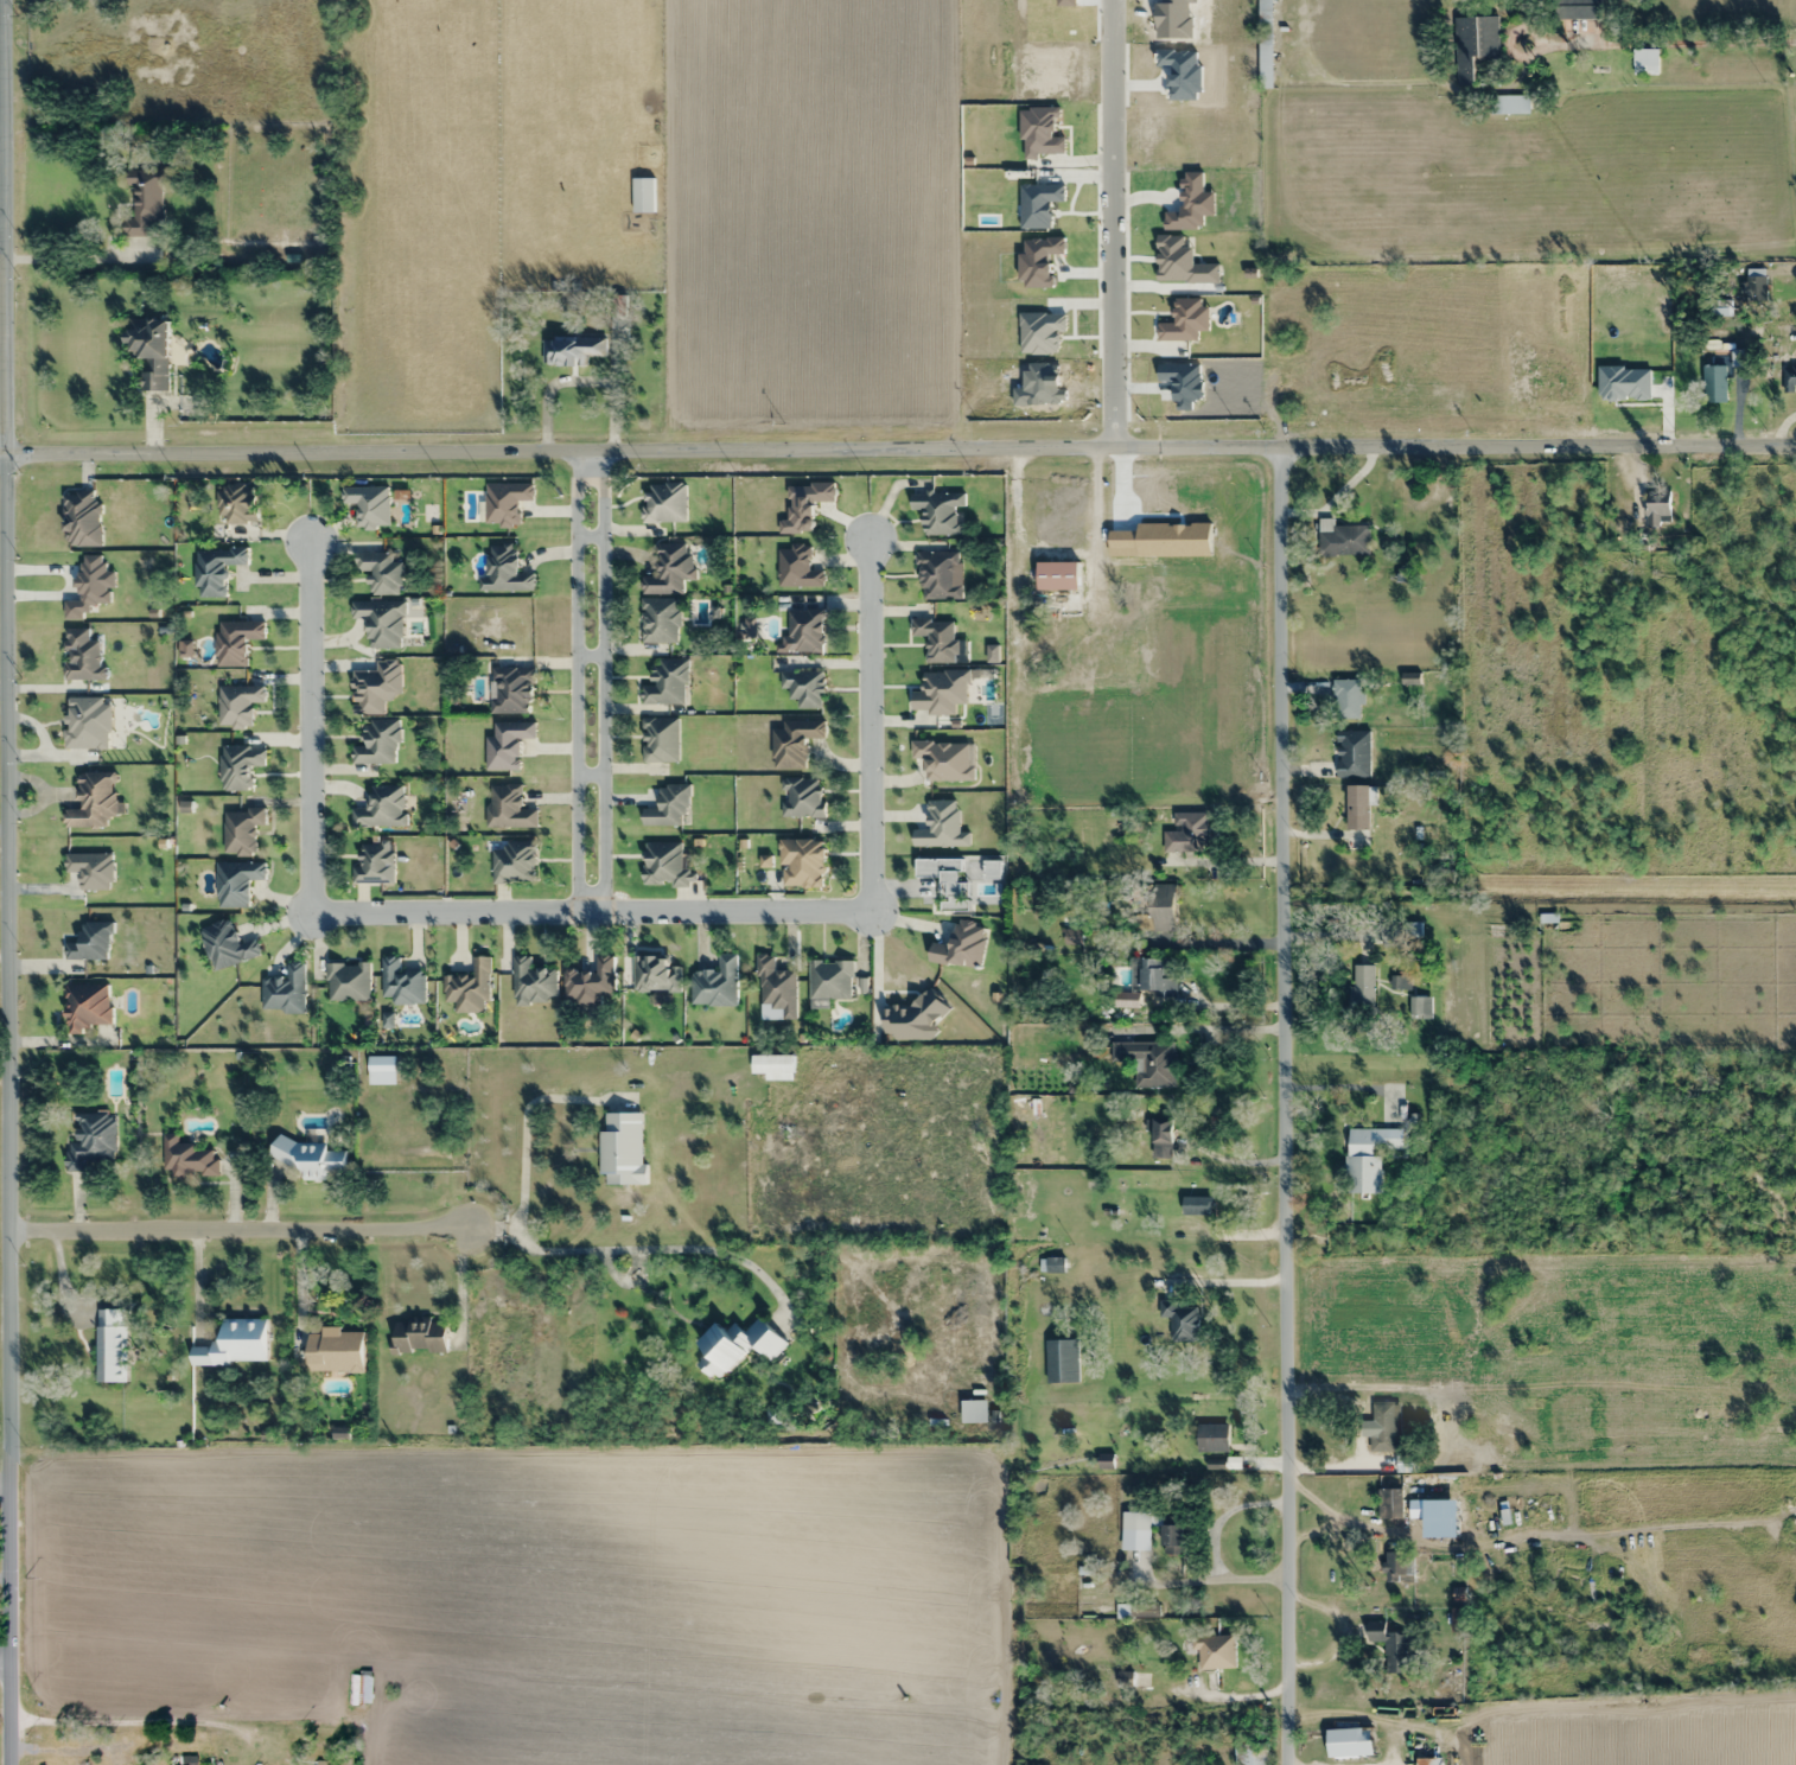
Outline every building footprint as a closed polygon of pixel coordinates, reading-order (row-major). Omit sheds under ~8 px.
[(1272,74),(1272,0),(1259,0),(1259,74),(1272,74)] [(1554,18),(1601,18),(1601,0),(1553,0),(1554,18)] [(1498,57),(1498,16),(1455,17),(1456,85),(1477,85),(1476,57),(1498,57)] [(1633,66),(1658,66),(1658,48),(1633,48),(1633,66)] [(1530,114),(1530,95),(1491,95),(1491,114),(1530,114)] [(1431,186),(1440,186),(1441,166),(1431,166),(1431,186)] [(161,223),(162,172),(130,171),(129,204),(121,203),(121,236),(150,236),(150,222),(161,223)] [(654,178),(633,178),(633,212),(654,212),(654,178)] [(1746,300),(1766,300),(1766,268),(1746,268),(1746,300)] [(141,390),(167,391),(168,320),(127,319),(127,358),(142,358),(141,390)] [(585,366),(586,356),(604,357),(604,339),(543,337),(542,364),(585,366)] [(1727,403),(1727,365),(1705,365),(1705,403),(1727,403)] [(1784,392),(1795,392),(1795,367),(1784,367),(1784,392)] [(644,522),(686,522),(686,483),(644,483),(644,522)] [(217,524),(256,524),(256,486),(217,486),(217,524)] [(389,487),(342,486),(342,503),(356,504),(356,527),(389,528),(389,487)] [(1660,525),(1660,515),(1670,515),(1670,490),(1646,490),(1646,525),(1660,525)] [(100,546),(100,492),(65,492),(65,546),(100,546)] [(910,493),(910,510),(923,510),(923,535),(963,534),(962,507),(964,507),(964,492),(910,493)] [(1370,525),(1333,525),(1333,519),(1318,519),(1318,555),(1370,555),(1370,525)] [(642,594),(682,594),(682,581),(690,581),(690,543),(657,543),(657,577),(642,577),(642,594)] [(488,578),(480,578),(480,591),(534,591),(534,573),(517,573),(517,545),(488,545),(488,578)] [(823,587),(823,570),(810,570),(810,546),(778,546),(778,587),(823,587)] [(196,598),(226,597),(225,566),(247,565),(247,548),(195,549),(196,598)] [(369,593),(401,594),(402,563),(392,563),(392,551),(356,550),(356,571),(370,571),(369,593)] [(919,552),(919,599),(960,599),(960,552),(919,552)] [(1065,611),(1079,611),(1079,590),(1065,590),(1065,611)] [(678,598),(641,598),(641,642),(678,642),(678,598)] [(368,619),(368,648),(403,648),(403,601),(351,601),(351,619),(368,619)] [(788,652),(823,652),(823,610),(788,610),(788,652)] [(955,620),(912,620),(912,636),(927,636),(927,663),(955,663),(955,620)] [(99,668),(99,641),(89,641),(89,628),(65,628),(64,680),(107,680),(108,668),(99,668)] [(642,686),(641,703),(686,703),(687,660),(653,659),(652,686),(642,686)] [(532,667),(490,667),(490,713),(532,713),(532,667)] [(823,671),(780,671),(780,689),(789,689),(789,699),(796,699),(796,709),(823,709),(823,671)] [(1363,718),(1363,680),(1333,680),(1333,718),(1363,718)] [(219,686),(219,727),(252,727),(252,703),(265,703),(265,686),(219,686)] [(678,762),(678,718),(642,718),(642,762),(678,762)] [(397,764),(397,719),(368,719),(367,746),(352,746),(352,763),(397,764)] [(773,769),(806,769),(806,739),(825,738),(825,721),(783,721),(783,729),(773,729),(773,769)] [(485,737),(485,770),(519,770),(519,739),(535,739),(535,723),(493,722),(493,737),(485,737)] [(1337,777),(1370,777),(1370,731),(1337,731),(1337,777)] [(912,742),(912,758),(926,758),(926,781),(970,782),(971,742),(912,742)] [(265,766),(265,746),(221,746),(221,791),(252,791),(252,766),(265,766)] [(108,827),(108,815),(125,815),(125,803),(116,803),(116,773),(79,773),(79,809),(64,809),(64,827),(108,827)] [(822,817),(822,778),(782,779),(782,817),(822,817)] [(488,785),(489,827),(537,827),(537,809),(521,809),(521,784),(488,785)] [(406,785),(371,785),(371,809),(352,809),(352,827),(406,827),(406,785)] [(688,785),(659,785),(659,809),(642,809),(642,826),(688,826),(688,785)] [(1346,830),(1369,830),(1369,786),(1346,786),(1346,830)] [(957,800),(927,801),(928,830),(912,830),(912,847),(969,846),(969,833),(958,833),(957,800)] [(266,810),(225,809),(224,855),(255,856),(256,826),(265,827),(266,810)] [(1164,853),(1206,853),(1206,813),(1174,813),(1174,831),(1164,831),(1164,853)] [(780,887),(824,887),(824,840),(780,840),(780,887)] [(644,886),(690,886),(690,854),(681,854),(681,842),(644,842),(644,886)] [(536,843),(493,843),(493,883),(536,883),(536,843)] [(360,867),(353,867),(353,883),(391,883),(391,844),(360,844),(360,867)] [(265,863),(217,863),(217,909),(250,909),(250,881),(265,881),(265,863)] [(1175,885),(1127,885),(1127,920),(1147,920),(1147,932),(1175,932),(1175,885)] [(256,938),(237,943),(231,919),(201,927),(212,970),(261,957),(256,938)] [(65,959),(110,960),(111,923),(81,922),(80,944),(65,943),(65,959)] [(736,1006),(736,954),(718,954),(718,971),(692,971),(692,1006),(736,1006)] [(556,969),(531,969),(531,955),(513,956),(513,1004),(556,1003),(556,969)] [(796,1019),(795,971),(774,971),(774,955),(757,955),(758,1009),(782,1009),(782,1020),(796,1019)] [(601,1005),(601,996),(614,996),(614,956),(597,956),(597,971),(564,971),(564,999),(575,999),(575,1005),(601,1005)] [(382,957),(382,1003),(425,1003),(425,970),(400,970),(400,957),(382,957)] [(455,1012),(489,1012),(489,957),(473,957),(472,976),(444,976),(444,1002),(455,1002),(455,1012)] [(633,957),(633,992),(680,992),(680,967),(668,967),(668,957),(633,957)] [(1167,959),(1134,959),(1135,992),(1113,992),(1113,1002),(1176,1001),(1175,978),(1167,978),(1167,959)] [(852,999),(852,961),(809,961),(809,999),(852,999)] [(262,978),(261,1012),(303,1013),(305,964),(287,963),(287,979),(262,978)] [(370,963),(327,963),(327,1000),(370,1000),(370,963)] [(1352,965),(1352,1020),(1374,1020),(1374,965),(1352,965)] [(111,1025),(111,984),(66,985),(66,1034),(91,1034),(90,1025),(111,1025)] [(1135,1062),(1135,1088),(1176,1088),(1176,1042),(1111,1043),(1111,1063),(1135,1062)] [(792,1055),(752,1055),(752,1075),(764,1075),(764,1080),(794,1081),(794,1092),(818,1092),(818,1070),(792,1069),(792,1055)] [(76,1143),(67,1143),(66,1171),(85,1172),(86,1160),(114,1161),(116,1114),(77,1113),(76,1143)] [(646,1185),(646,1165),(642,1165),(642,1114),(604,1113),(604,1131),(600,1131),(600,1185),(646,1185)] [(1173,1120),(1146,1120),(1146,1131),(1152,1131),(1152,1159),(1173,1159),(1173,1120)] [(1380,1193),(1380,1151),(1400,1150),(1400,1129),(1348,1130),(1348,1193),(1380,1193)] [(163,1171),(171,1171),(171,1177),(217,1178),(218,1151),(196,1150),(196,1143),(179,1143),(179,1134),(164,1134),(163,1171)] [(326,1141),(273,1141),(273,1164),(302,1164),(302,1179),(326,1179),(326,1173),(346,1173),(346,1151),(326,1151),(326,1141)] [(1183,1216),(1211,1216),(1211,1198),(1183,1198),(1183,1216)] [(1064,1272),(1064,1259),(1040,1259),(1040,1272),(1064,1272)] [(1198,1342),(1198,1307),(1178,1307),(1178,1300),(1159,1300),(1159,1318),(1171,1318),(1171,1342),(1198,1342)] [(96,1381),(125,1381),(125,1309),(96,1309),(96,1381)] [(717,1321),(697,1342),(707,1351),(696,1362),(717,1382),(754,1344),(771,1360),(788,1343),(760,1316),(744,1332),(735,1323),(727,1331),(717,1321)] [(266,1318),(222,1318),(221,1346),(190,1345),(190,1363),(265,1363),(266,1318)] [(446,1352),(446,1322),(394,1322),(394,1353),(446,1352)] [(308,1371),(363,1371),(363,1332),(339,1332),(339,1327),(321,1327),(321,1335),(308,1335),(308,1371)] [(1046,1383),(1078,1383),(1078,1340),(1046,1340),(1046,1383)] [(987,1422),(987,1400),(961,1400),(961,1422),(987,1422)] [(1370,1451),(1400,1451),(1400,1403),(1370,1403),(1370,1451)] [(1198,1424),(1198,1451),(1228,1451),(1228,1424),(1198,1424)] [(1418,1471),(1418,1456),(1396,1456),(1396,1471),(1418,1471)] [(1403,1488),(1378,1488),(1378,1512),(1403,1512),(1403,1488)] [(1438,1517),(1438,1499),(1409,1499),(1409,1517),(1438,1517)] [(1184,1554),(1184,1514),(1123,1513),(1123,1530),(1162,1530),(1162,1554),(1184,1554)] [(1413,1554),(1392,1554),(1392,1581),(1413,1581),(1413,1554)] [(1407,1671),(1406,1651),(1415,1650),(1415,1632),(1385,1633),(1385,1621),(1367,1621),(1368,1641),(1385,1641),(1386,1672),(1407,1671)] [(1198,1639),(1198,1667),(1228,1667),(1228,1645),(1219,1645),(1219,1639),(1198,1639)] [(348,1705),(368,1705),(368,1674),(348,1674),(348,1705)] [(1328,1728),(1328,1757),(1373,1757),(1373,1728),(1328,1728)] [(1267,1744),(1249,1744),(1249,1764),(1267,1764),(1267,1744)]
